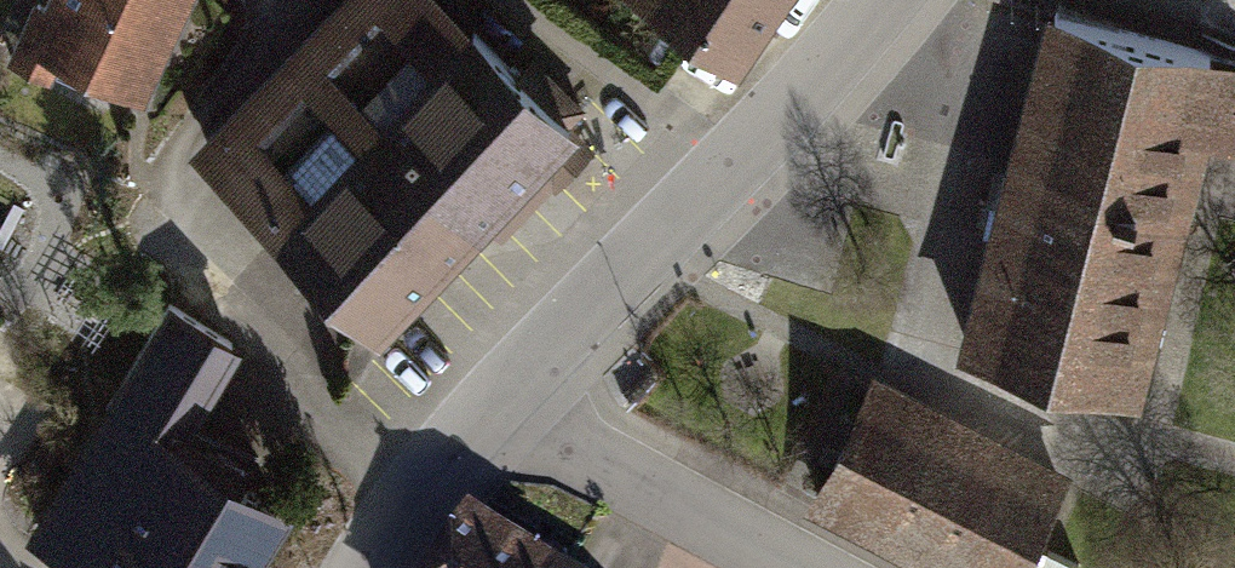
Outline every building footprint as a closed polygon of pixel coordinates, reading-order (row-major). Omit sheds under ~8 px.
[(142,86),(183,0),(47,0),(46,3),(41,0),(11,0),(0,24),(0,64),(60,93),(78,55),(142,86)] [(387,324),(585,118),(460,0),(336,0),(198,144),(387,324)] [(741,64),(781,0),(639,0),(741,64)] [(1047,5),(962,340),(1156,389),(1218,143),(1234,148),(1234,52),(1047,5)] [(101,567),(253,567),(293,499),(232,464),(291,362),(168,291),(31,527),(101,567)] [(868,383),(812,499),(956,567),(1027,567),(1069,480),(868,383)] [(477,511),(436,567),(566,567),(477,511)]
